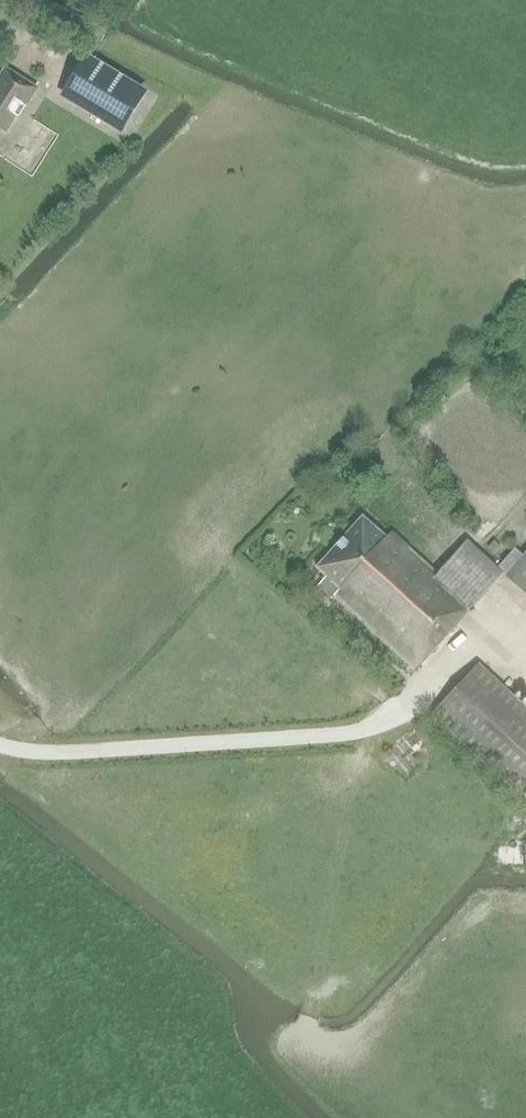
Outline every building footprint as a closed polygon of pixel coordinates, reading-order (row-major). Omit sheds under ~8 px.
[(117,128),(140,90),(102,68),(83,57),(61,94),(117,128)] [(37,88),(5,68),(0,76),(0,128),(5,132),(15,116),(18,118),(37,88)] [(316,568),(325,577),(317,585),(331,598),(333,596),(415,671),(472,608),(471,607),(503,572),(506,576),(525,593),(525,553),(524,556),(515,549),(498,567),(468,541),(436,575),(390,533),(385,538),(362,517),(316,568)] [(521,796),(525,790),(525,708),(478,664),(432,714),(521,796)]
